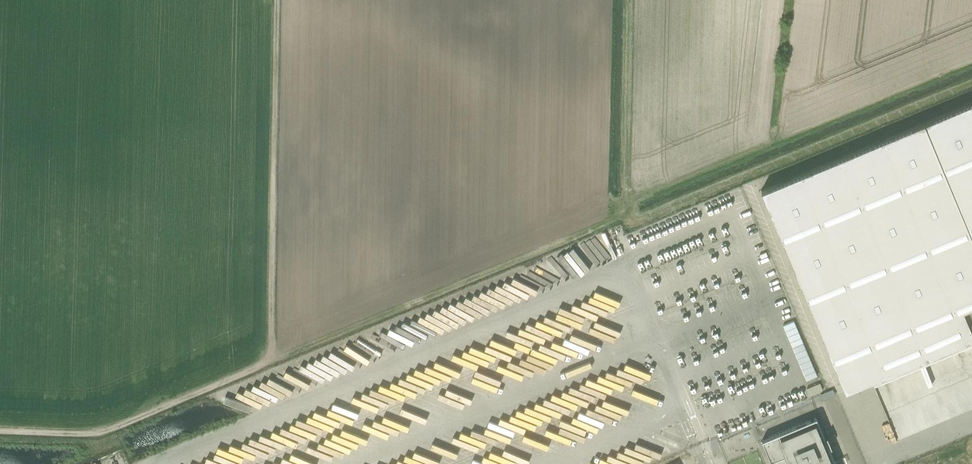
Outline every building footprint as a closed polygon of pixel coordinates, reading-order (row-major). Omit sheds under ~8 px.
[(761,190),(845,391),(971,338),(971,102),(761,190)] [(808,383),(819,378),(805,345),(794,350),(808,383)] [(817,418),(762,440),(772,463),(836,463),(817,418)] [(654,435),(653,439),(677,448),(679,445),(654,435)] [(669,453),(671,448),(651,441),(649,446),(669,453)]
